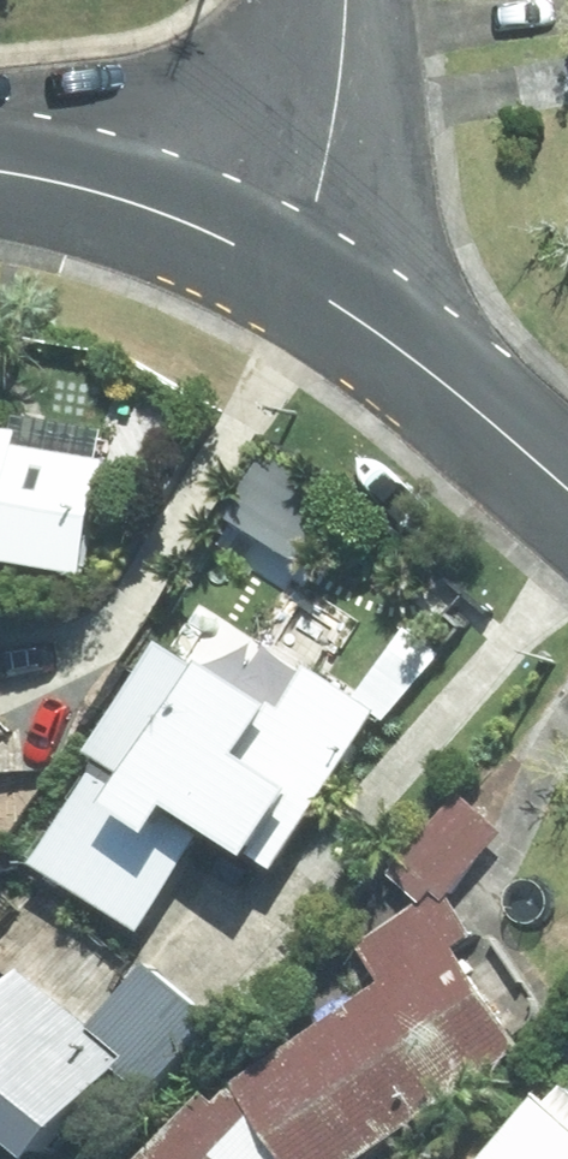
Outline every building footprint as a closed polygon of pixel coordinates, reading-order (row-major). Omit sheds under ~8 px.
[(0,433),(0,559),(86,576),(106,462),(102,462),(107,434),(18,416),(15,436),(0,433)] [(276,866),(378,706),(309,662),(282,704),(203,653),(197,665),(157,639),(88,748),(126,772),(122,778),(97,761),(33,861),(141,929),(203,831),(169,810),(178,796),(257,846),(254,851),(276,866)] [(15,772),(10,724),(0,725),(0,773),(15,772)] [(526,1043),(451,933),(240,1079),(221,1098),(212,1089),(146,1158),(290,1158),(293,1156),(295,1158),(358,1158),(526,1043)] [(29,963),(0,996),(0,1112),(49,1153),(133,1055),(165,1083),(216,1021),(147,963),(98,1021),(29,963)] [(546,1093),(487,1158),(567,1158),(567,1113),(546,1093)]
